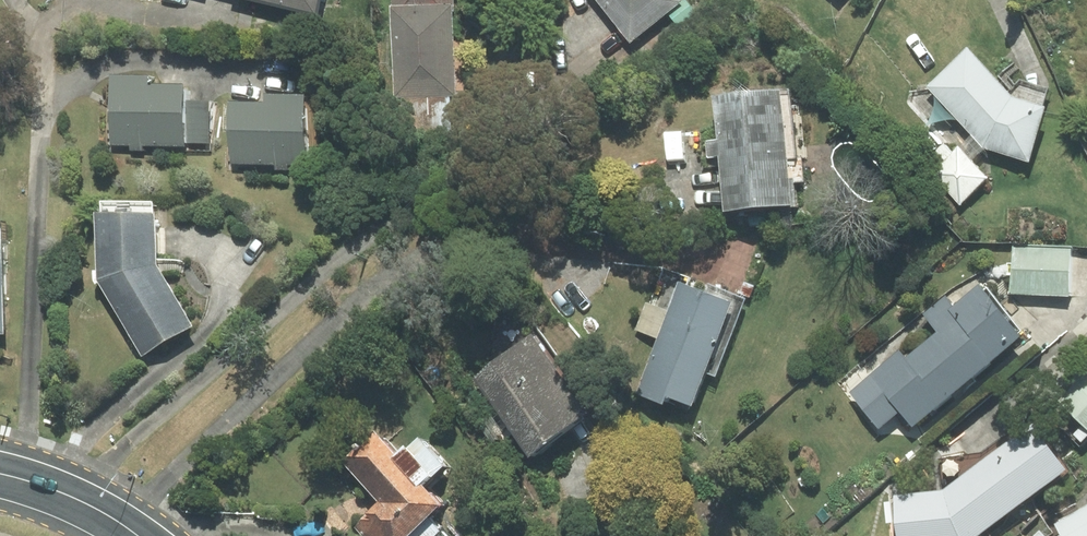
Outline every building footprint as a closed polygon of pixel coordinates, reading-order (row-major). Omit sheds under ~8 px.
[(315,14),(319,0),(252,0),(315,14)] [(679,1),(679,0),(597,0),(629,41),(679,1)] [(451,5),(391,7),(394,97),(401,97),(450,95),(454,95),(451,5)] [(984,146),(1026,159),(1046,92),(1017,84),(1015,86),(1002,73),(995,80),(966,50),(927,87),(984,146)] [(142,145),(182,145),(182,84),(149,84),(149,76),(111,76),(110,145),(130,145),(130,150),(142,150),(142,145)] [(788,89),(712,96),(716,139),(706,140),(707,158),(716,157),(722,213),(796,206),(794,183),(804,182),(798,115),(790,115),(788,89)] [(287,164),(304,164),(304,94),(264,95),(264,102),(230,102),(230,164),(273,164),(273,170),(287,170),(287,164)] [(451,133),(450,95),(401,97),(403,135),(451,133)] [(208,101),(185,101),(185,143),(209,143),(208,101)] [(958,147),(932,171),(960,201),(986,177),(958,147)] [(155,265),(154,212),(152,212),(152,201),(101,202),(101,214),(95,214),(96,279),(141,355),(191,326),(155,265)] [(1070,249),(1012,246),(1010,292),(1068,295),(1070,249)] [(658,338),(637,393),(661,403),(664,395),(690,405),(703,372),(714,376),(744,300),(707,285),(704,292),(678,282),(667,310),(645,302),(635,329),(658,338)] [(954,307),(946,297),(924,315),(938,332),(905,360),(899,352),(851,391),(878,424),(899,407),(912,424),(1019,336),(979,287),(954,307)] [(532,335),(473,377),(529,456),(588,414),(532,335)] [(1052,391),(1086,425),(1086,356),(1052,391)] [(1064,469),(1032,426),(944,491),(894,496),(898,535),(974,535),(1064,469)] [(342,460),(380,501),(352,526),(361,535),(446,535),(427,515),(439,505),(421,485),(442,466),(417,438),(395,458),(372,433),(342,460)] [(1055,523),(1061,535),(1062,535),(1086,535),(1086,506),(1055,523)]
